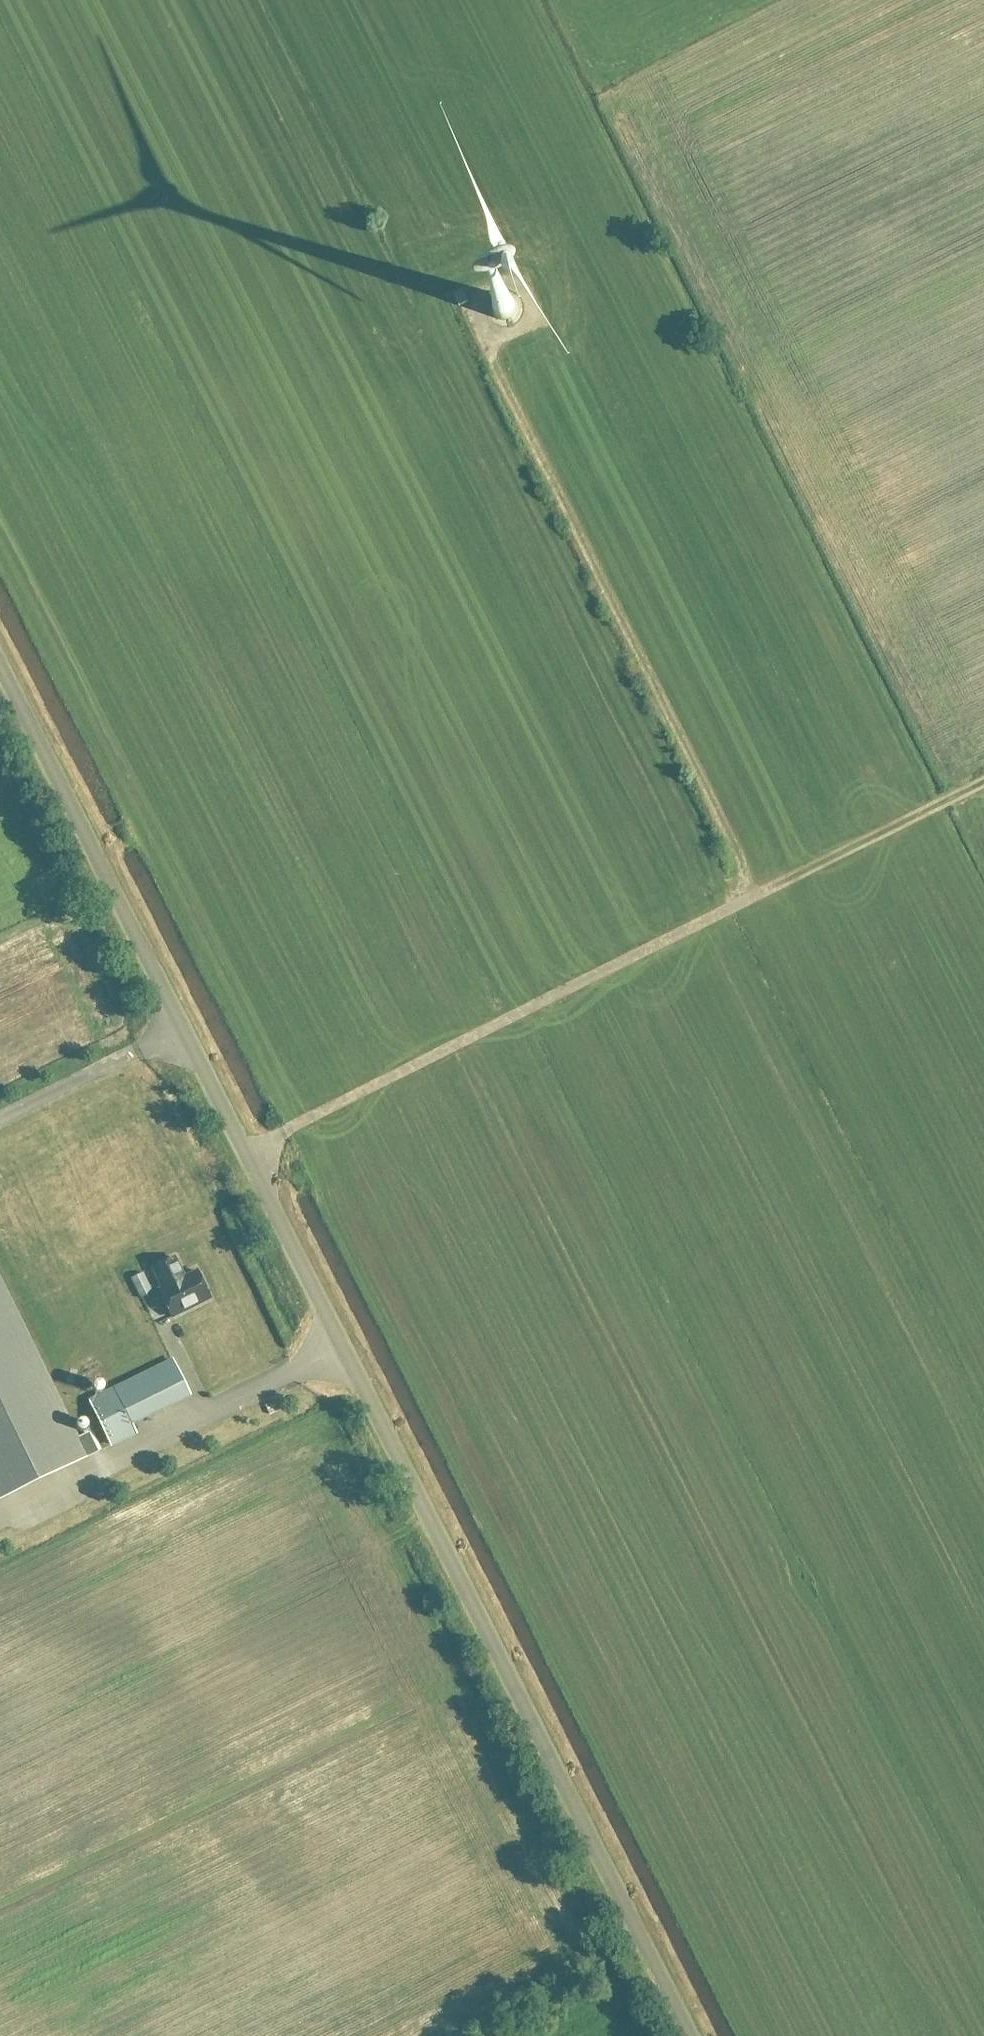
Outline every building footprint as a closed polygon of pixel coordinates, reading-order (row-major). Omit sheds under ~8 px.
[(468,302),(462,291),(453,296),(459,307),(468,302)] [(492,307),(492,309),(492,311),(493,313),(493,315),(494,316),(496,318),(497,319),(499,320),(501,321),(502,321),(504,322),(506,321),(508,321),(510,320),(512,319),(513,318),(515,316),(516,315),(516,313),(517,311),(517,309),(517,307),(516,305),(516,303),(515,302),(513,300),(512,299),(510,298),(508,297),(506,297),(504,296),(502,297),(501,297),(499,298),(497,299),(496,300),(494,302),(493,303),(493,305),(492,307)] [(158,1291),(171,1318),(210,1299),(197,1272),(184,1278),(174,1258),(152,1269),(162,1289),(158,1291)] [(143,1273),(130,1279),(140,1299),(153,1293),(143,1273)] [(97,1452),(88,1434),(77,1439),(0,1283),(0,1499),(97,1452)] [(131,1424),(189,1395),(172,1361),(114,1390),(131,1424)] [(135,1433),(131,1424),(114,1390),(89,1402),(110,1445),(135,1433)]
